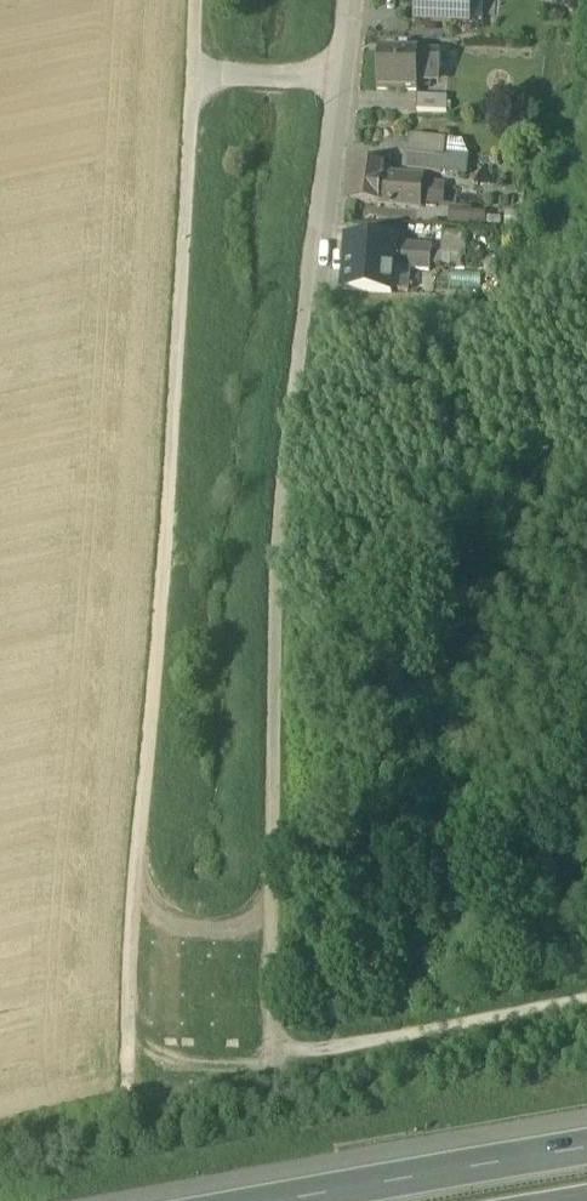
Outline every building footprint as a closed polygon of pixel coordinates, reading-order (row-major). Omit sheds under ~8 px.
[(449,25),(450,22),(468,23),(469,0),(418,0),(417,20),(435,21),(435,24),(449,25)] [(418,91),(418,83),(418,52),(418,51),(378,51),(377,91),(418,91)] [(438,52),(418,52),(418,83),(430,84),(430,74),(438,74),(438,52)] [(411,113),(448,114),(449,98),(411,97),(411,113)] [(410,138),(408,155),(437,158),(439,141),(410,138)] [(407,170),(458,176),(460,160),(437,158),(408,155),(407,170)] [(348,199),(379,202),(382,175),(383,166),(353,163),(348,199)] [(402,178),(382,175),(379,202),(379,203),(390,204),(390,206),(394,206),(394,204),(419,207),(422,180),(402,178)] [(446,203),(447,178),(427,177),(426,202),(446,203)] [(430,247),(452,249),(453,236),(431,234),(430,247)] [(391,294),(393,269),(395,244),(395,242),(347,238),(343,290),(391,294)] [(430,247),(395,244),(393,269),(428,272),(430,247)]
